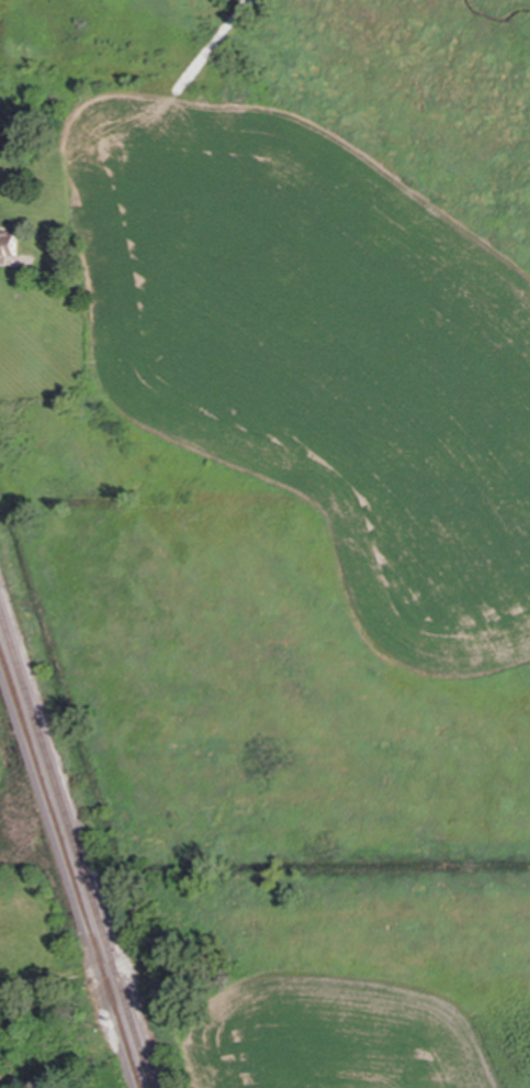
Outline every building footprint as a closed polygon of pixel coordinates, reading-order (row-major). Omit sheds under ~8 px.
[(16,256),(16,234),(0,234),(0,256),(16,256)]
